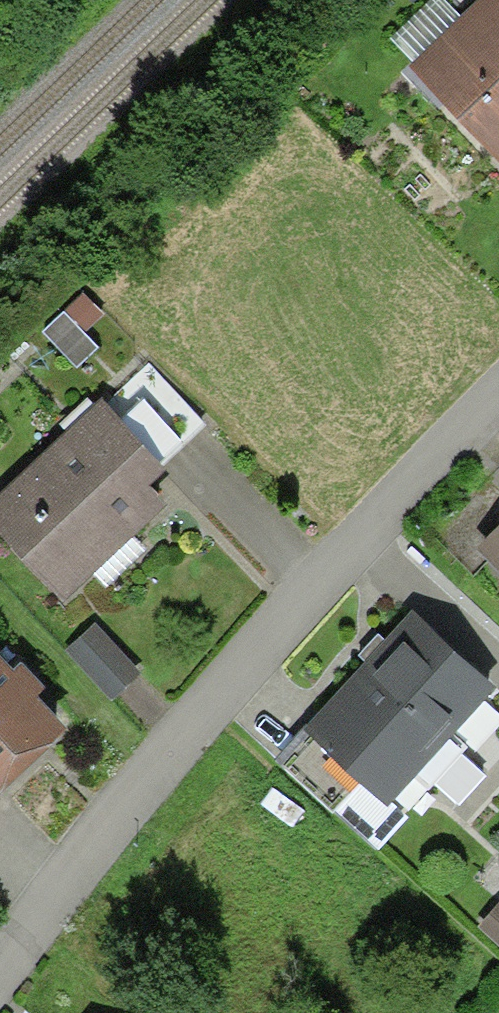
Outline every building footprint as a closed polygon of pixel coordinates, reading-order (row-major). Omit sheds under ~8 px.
[(411,56),(496,147),(498,144),(498,0),(471,0),(411,56)] [(82,283),(61,303),(42,321),(79,359),(99,340),(80,320),(99,301),(82,283)] [(143,349),(98,392),(151,448),(197,406),(143,349)] [(151,448),(98,392),(0,484),(0,533),(46,582),(116,515),(122,521),(157,487),(135,464),(151,448)] [(498,525),(498,457),(451,505),(485,539),(498,525)] [(485,539),(451,505),(430,527),(464,560),(485,539)] [(485,539),(498,552),(498,525),(485,539)] [(354,758),(383,785),(404,762),(416,774),(425,764),(449,787),(475,759),(455,740),(462,733),(441,713),(483,669),(409,600),(304,711),(308,715),(354,758)] [(128,656),(88,612),(61,637),(101,681),(128,656)] [(54,710),(26,683),(32,677),(0,647),(0,767),(54,710)] [(322,792),(354,758),(308,715),(276,749),(322,792)] [(354,758),(322,792),(361,829),(386,803),(375,793),(383,785),(354,758)] [(493,887),(467,914),(498,944),(498,893),(493,887)]
